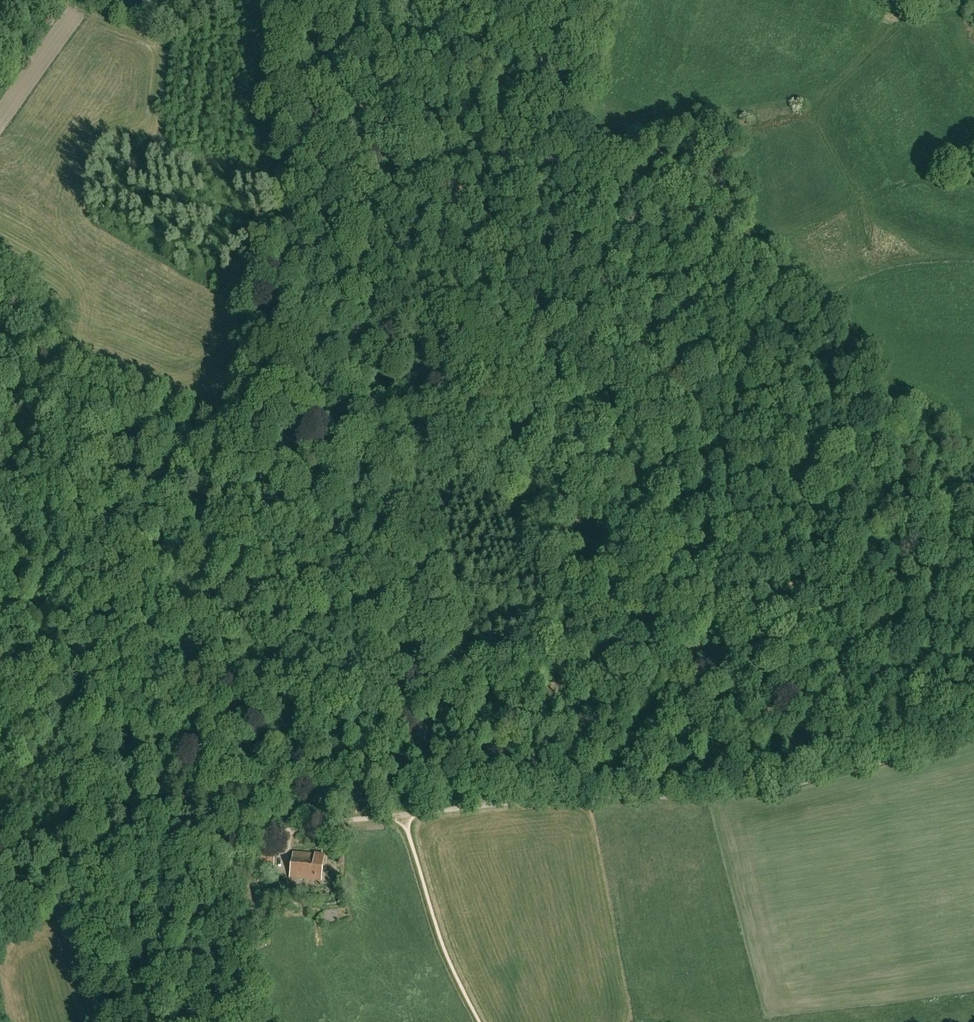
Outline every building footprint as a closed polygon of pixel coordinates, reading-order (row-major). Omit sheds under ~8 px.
[(290,878),(321,881),(325,848),(315,847),(315,854),(293,852),(290,878)] [(258,867),(274,868),(275,852),(260,850),(258,867)]
